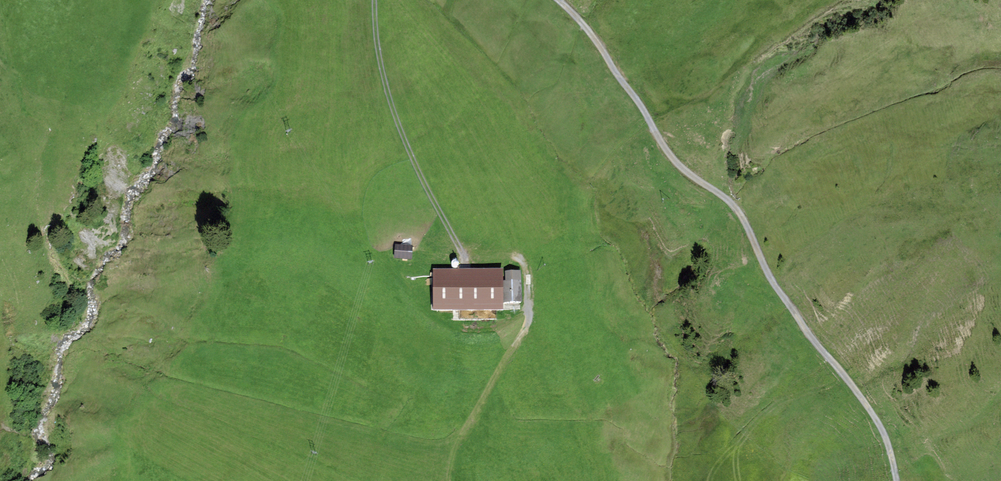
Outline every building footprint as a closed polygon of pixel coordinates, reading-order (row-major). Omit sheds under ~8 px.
[(413,248),(393,246),(392,258),(412,260),(413,248)] [(501,273),(435,274),(436,311),(501,310),(501,288),(501,283),(501,273)] [(520,274),(509,274),(509,283),(501,283),(501,288),(504,288),(504,304),(520,304),(520,274)]
